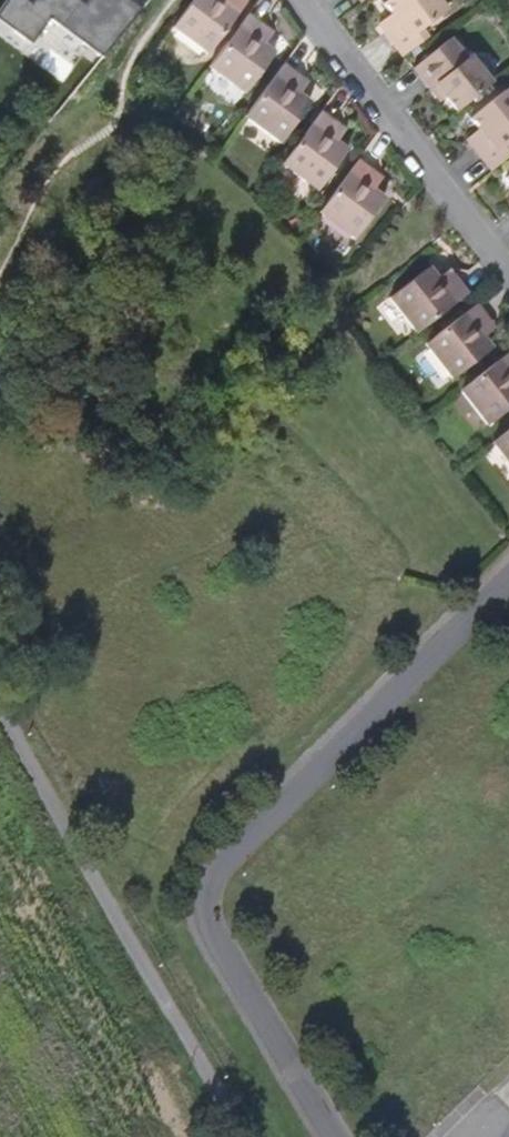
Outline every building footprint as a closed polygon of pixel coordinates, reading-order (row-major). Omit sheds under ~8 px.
[(141,4),(135,0),(6,0),(0,8),(0,31),(34,56),(60,21),(105,54),(141,4)] [(236,14),(226,7),(231,0),(191,0),(171,27),(208,53),(236,14)] [(442,11),(434,0),(384,0),(379,4),(386,14),(392,22),(380,31),(398,56),(423,38),(416,29),(442,11)] [(380,31),(392,22),(386,14),(374,23),(380,31)] [(259,30),(243,18),(234,31),(259,50),(264,44),(254,36),(259,30)] [(264,44),(269,37),(259,30),(254,36),(264,44)] [(242,97),(270,58),(259,50),(234,31),(206,70),(242,97)] [(488,83),(465,55),(461,58),(446,39),(410,67),(429,92),(436,87),(442,96),(454,111),(488,83)] [(290,82),(295,76),(279,64),(270,77),(295,95),(300,89),(290,82)] [(300,89),(305,82),(295,76),(290,82),(300,89)] [(277,143),(306,103),(295,95),(270,77),(242,116),(277,143)] [(442,96),(436,87),(429,92),(436,100),(442,96)] [(503,89),(467,118),(476,129),(482,136),(470,146),(489,171),(508,155),(508,148),(505,143),(508,140),(508,97),(503,89)] [(332,121),(318,110),(308,124),(333,142),(337,136),(327,128),(332,121)] [(342,128),(332,121),(327,128),(337,136),(342,128)] [(317,190),(345,150),(333,142),(308,124),(279,163),(317,190)] [(470,146),(482,136),(476,129),(464,138),(470,146)] [(366,177),(371,170),(355,158),(345,171),(370,190),(375,184),(366,177)] [(375,184),(380,177),(371,170),(366,177),(375,184)] [(353,237),(381,198),(370,190),(345,171),(317,211),(353,237)] [(414,331),(453,302),(434,277),(426,267),(388,296),(414,331)] [(453,277),(446,268),(440,273),(447,282),(453,277)] [(465,292),(453,277),(447,282),(440,273),(434,277),(453,302),(465,292)] [(450,378),(489,348),(480,337),(485,333),(478,324),(485,319),(475,305),(424,344),(450,378)] [(492,328),(485,319),(478,324),(485,333),(492,328)] [(508,407),(508,350),(458,389),(486,425),(508,407)] [(491,441),(508,465),(508,427),(491,441)]
